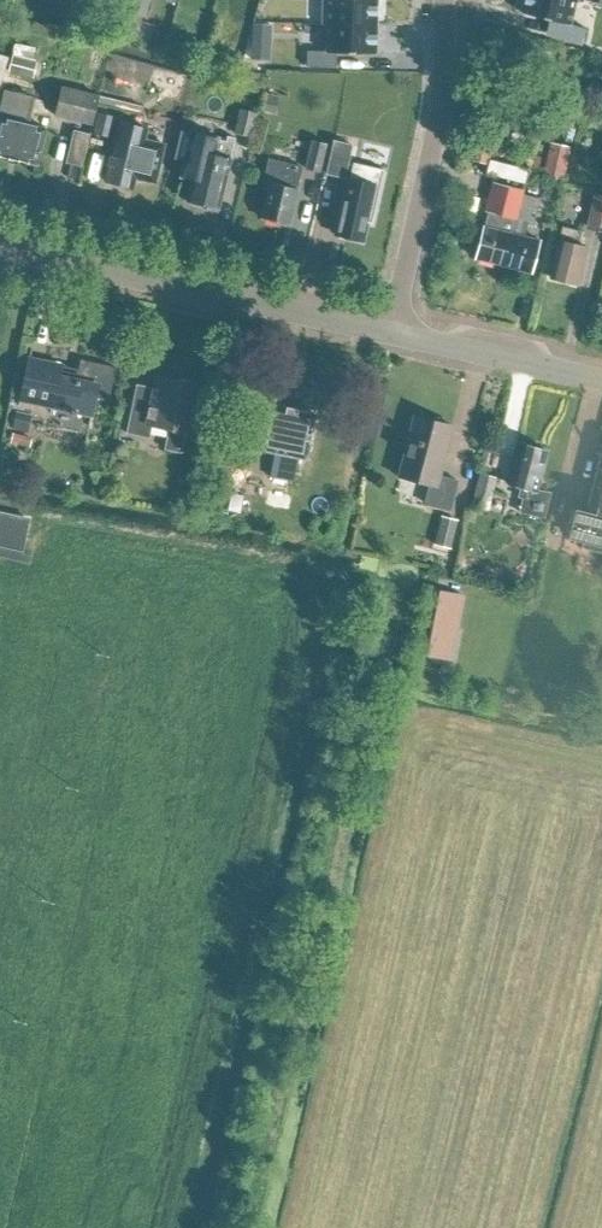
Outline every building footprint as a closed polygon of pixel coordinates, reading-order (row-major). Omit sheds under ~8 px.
[(20,8),(35,12),(38,0),(23,0),(20,8)] [(377,24),(377,0),(327,0),(327,24),(377,24)] [(572,26),(578,0),(526,0),(523,14),(572,26)] [(252,23),(252,40),(269,40),(269,24),(252,23)] [(327,52),(377,52),(377,24),(327,24),(327,52)] [(36,62),(11,56),(8,72),(32,78),(36,62)] [(94,121),(99,93),(61,85),(56,113),(94,121)] [(45,127),(26,122),(33,96),(5,89),(0,111),(0,155),(36,164),(45,127)] [(262,108),(275,111),(279,93),(266,90),(262,108)] [(251,136),(256,112),(239,108),(234,132),(251,136)] [(93,130),(109,134),(114,113),(98,109),(93,130)] [(105,180),(133,187),(147,128),(118,121),(105,180)] [(167,155),(174,127),(157,122),(150,151),(167,155)] [(81,166),(90,133),(74,129),(65,161),(81,166)] [(225,142),(219,140),(220,136),(189,129),(178,178),(192,181),(187,201),(191,202),(192,205),(200,207),(204,204),(217,207),(233,139),(226,137),(225,142)] [(495,135),(475,130),(468,160),(488,164),(495,135)] [(320,171),(327,142),(311,139),(304,168),(320,171)] [(345,178),(353,143),(333,139),(325,173),(345,178)] [(570,146),(549,141),(542,175),(563,180),(570,146)] [(531,178),(532,162),(493,158),(491,173),(531,178)] [(289,224),(297,188),(295,188),(300,167),(268,159),(263,182),(269,183),(261,218),(289,224)] [(360,203),(364,181),(349,178),(344,199),(342,199),(334,234),(362,241),(370,205),(360,203)] [(503,264),(520,193),(521,189),(493,182),(485,210),(487,211),(475,257),(503,264)] [(585,228),(601,231),(601,194),(593,192),(585,228)] [(520,193),(503,264),(531,272),(539,240),(523,236),(527,222),(533,224),(539,198),(520,193)] [(577,283),(586,248),(576,245),(580,231),(563,227),(550,276),(577,283)] [(77,380),(61,377),(63,366),(29,359),(20,400),(91,416),(95,397),(109,400),(116,368),(81,360),(77,380)] [(183,452),(196,384),(156,376),(153,388),(136,384),(126,433),(149,438),(151,425),(168,429),(167,433),(163,448),(183,452)] [(305,459),(314,414),(266,404),(257,449),(272,451),(270,457),(273,457),(266,490),(288,494),(291,480),(293,481),(298,457),(305,459)] [(31,413),(15,410),(12,428),(28,431),(31,413)] [(450,508),(458,478),(440,474),(453,424),(415,414),(400,470),(431,478),(425,501),(450,508)] [(543,516),(549,491),(537,488),(547,448),(520,441),(509,482),(522,485),(519,495),(524,496),(521,510),(543,516)] [(597,458),(585,511),(571,507),(564,537),(581,542),(579,548),(601,553),(601,548),(601,531),(601,530),(601,528),(601,459),(597,458)] [(488,509),(497,477),(479,472),(470,504),(488,509)] [(244,495),(208,487),(205,505),(240,512),(244,495)] [(29,517),(0,510),(0,546),(22,551),(29,517)] [(457,518),(441,514),(433,543),(450,547),(457,518)] [(429,654),(451,659),(457,628),(454,628),(461,595),(441,591),(429,654)]
